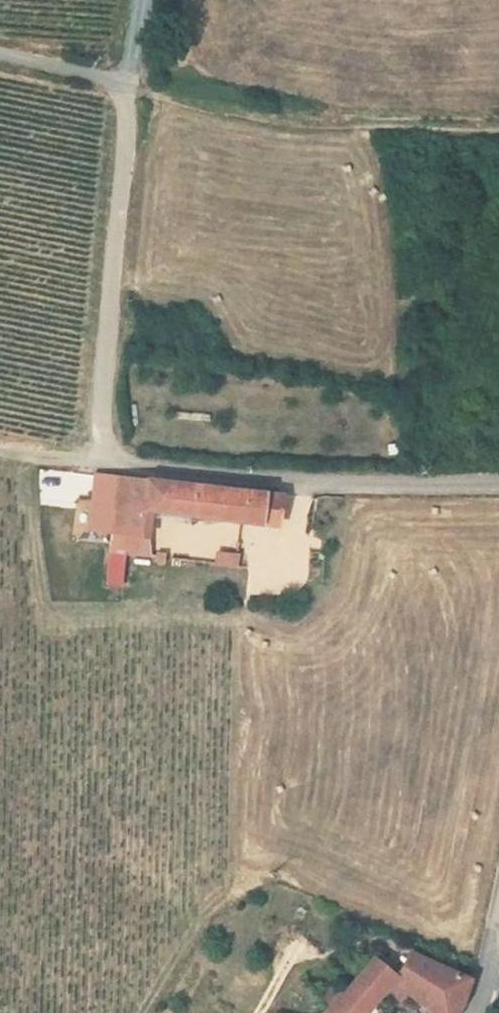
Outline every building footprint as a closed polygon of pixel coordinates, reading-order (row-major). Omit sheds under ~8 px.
[(118,477),(94,474),(88,529),(144,537),(147,509),(276,525),(280,495),(118,476),(118,477)] [(144,537),(88,529),(86,548),(108,550),(124,553),(152,556),(144,537)] [(120,587),(124,553),(108,550),(105,585),(120,587)] [(239,558),(217,555),(217,566),(237,568),(239,558)] [(384,989),(399,1002),(407,992),(433,1012),(453,1012),(460,1003),(468,979),(411,953),(395,974),(374,957),(356,978),(377,997),(384,989)] [(343,994),(340,992),(322,1012),(364,1012),(377,997),(356,978),(343,994)]
